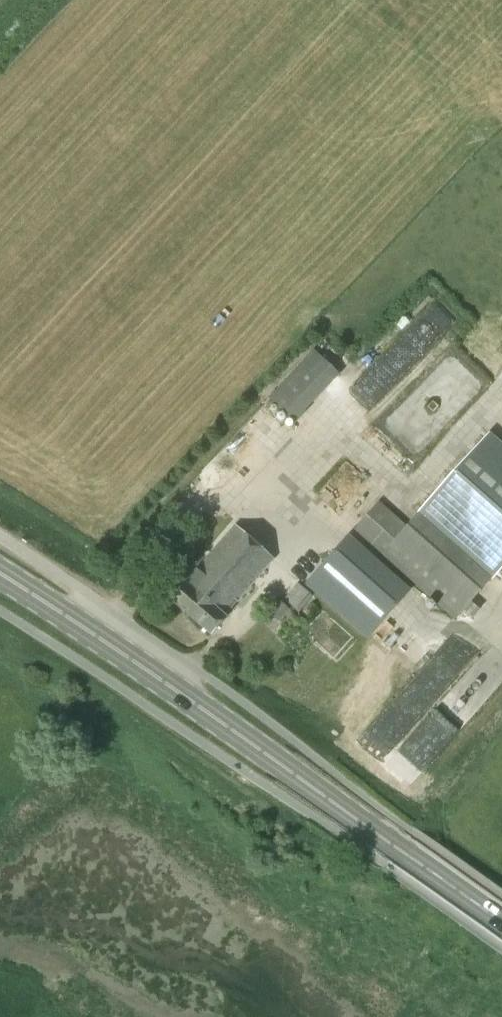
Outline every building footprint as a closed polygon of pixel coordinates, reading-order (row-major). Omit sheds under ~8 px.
[(300,405),(343,358),(321,338),(277,385),(292,399),(300,405)] [(451,343),(384,414),(419,446),(485,375),(451,343)] [(358,393),(375,373),(366,365),(348,385),(358,393)] [(433,497),(418,514),(491,579),(492,580),(501,569),(501,444),(490,433),(433,497)] [(380,502),(373,511),(355,530),(382,554),(407,526),(380,502)] [(465,610),(473,600),(491,579),(418,514),(407,526),(382,554),(455,621),(463,611),(465,610)] [(185,582),(184,580),(168,597),(210,635),(226,618),(223,615),(273,559),(236,526),(185,582)] [(369,636),(398,603),(337,549),(308,582),(369,636)] [(297,584),(284,600),(299,613),(312,597),(297,584)] [(266,612),(278,623),(289,610),(277,599),(266,612)] [(473,600),(465,610),(472,616),(481,606),(473,600)] [(389,737),(445,684),(429,668),(373,721),(389,737)] [(415,758),(458,717),(439,697),(396,737),(415,758)]
